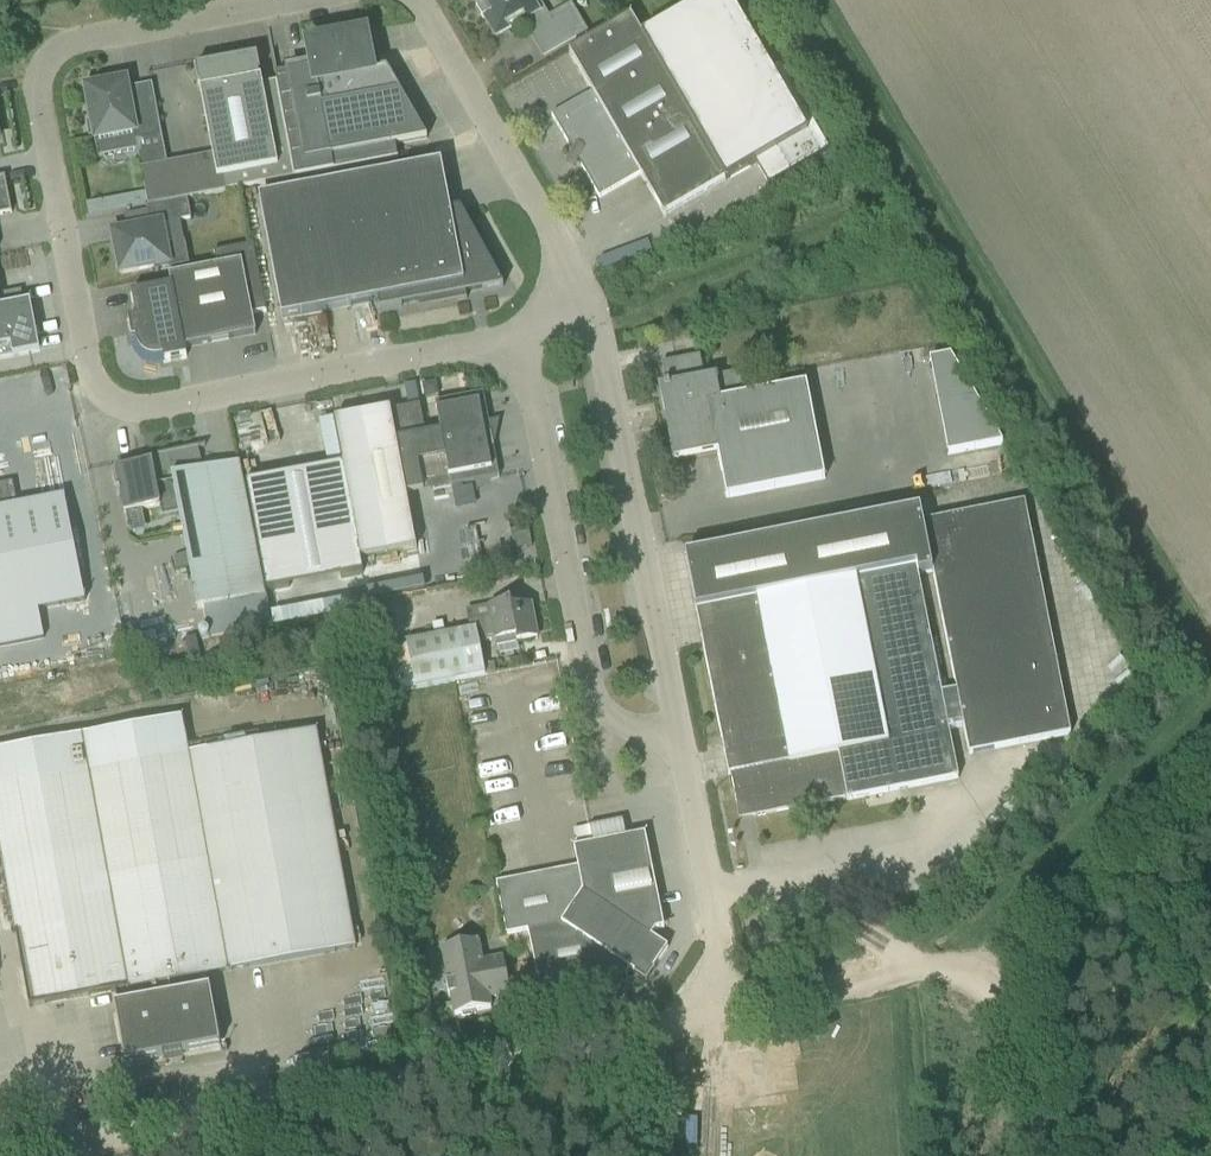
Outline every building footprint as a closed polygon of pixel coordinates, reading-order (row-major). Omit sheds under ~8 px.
[(478,7),(475,8),(483,20),(485,19),(496,37),(526,20),(532,30),(529,32),(544,56),(564,44),(585,32),(570,8),(543,24),(529,0),(474,0),(478,7)] [(551,117),(572,153),(566,163),(575,169),(578,163),(599,199),(640,176),(664,217),(684,205),(726,181),(755,164),(769,187),(820,157),(730,0),(706,0),(642,37),(630,17),(589,41),(568,53),(592,93),(551,117)] [(395,146),(427,140),(386,71),(381,72),(378,57),(369,59),(365,36),(309,47),(313,70),(276,77),(295,180),(398,160),(395,146)] [(295,180),(276,83),(262,86),(261,80),(259,80),(258,75),(260,75),(257,58),(246,60),(246,59),(226,62),(194,69),(197,86),(199,86),(216,180),(222,179),(225,193),(295,180)] [(126,83),(127,83),(127,81),(102,86),(101,81),(88,84),(89,88),(84,89),(88,108),(89,108),(92,123),(87,124),(90,137),(94,136),(95,140),(94,140),(97,159),(139,151),(137,142),(162,137),(152,85),(127,90),(126,83)] [(259,200),(282,321),(378,303),(380,312),(401,308),(401,304),(417,301),(419,309),(467,300),(465,293),(481,289),(482,293),(503,289),(480,258),(489,253),(466,212),(452,220),(441,165),(259,200)] [(12,214),(5,178),(0,179),(0,217),(12,214)] [(144,208),(147,208),(145,194),(128,197),(131,211),(144,208)] [(118,247),(110,248),(115,272),(116,271),(116,270),(119,270),(120,275),(168,266),(168,269),(167,270),(167,271),(189,267),(184,243),(183,243),(183,244),(165,248),(161,226),(189,220),(189,222),(191,221),(186,200),(147,208),(144,208),(145,210),(146,210),(149,227),(116,233),(118,247)] [(213,254),(213,256),(214,255),(216,268),(169,277),(171,287),(131,295),(136,320),(128,321),(132,341),(136,341),(137,345),(138,348),(139,351),(141,354),(143,355),(145,357),(146,358),(149,359),(151,360),(154,360),(156,360),(164,359),(164,363),(186,359),(185,349),(256,335),(252,315),(265,313),(265,314),(266,313),(253,246),(213,254)] [(10,348),(12,356),(37,351),(28,307),(24,307),(21,292),(0,295),(0,349),(10,348)] [(1007,438),(964,348),(913,372),(926,399),(933,396),(963,459),(1007,438)] [(898,356),(881,359),(887,390),(904,387),(898,356)] [(659,389),(660,395),(673,463),(717,454),(726,500),(825,480),(806,385),(745,397),(740,373),(704,380),(700,357),(661,365),(665,386),(664,387),(664,388),(659,389)] [(845,364),(849,390),(868,387),(864,362),(845,364)] [(437,384),(423,385),(425,398),(439,397),(437,384)] [(440,433),(425,436),(419,407),(390,412),(390,410),(334,421),(360,561),(416,551),(404,489),(431,484),(432,491),(499,479),(483,395),(435,404),(440,433)] [(159,506),(158,500),(175,498),(197,610),(265,597),(239,464),(203,471),(198,448),(150,458),(151,463),(112,469),(116,493),(120,493),(123,512),(159,506)] [(44,640),(39,612),(85,603),(64,498),(17,507),(12,484),(0,487),(0,649),(44,640)] [(968,756),(1071,736),(1025,503),(923,523),(920,510),(684,557),(702,644),(720,738),(728,777),(730,776),(736,806),(754,818),(842,800),(846,799),(847,802),(959,780),(948,729),(962,726),(968,756)] [(405,645),(387,649),(395,694),(485,677),(479,644),(495,641),(496,648),(537,640),(531,606),(512,610),(511,604),(488,608),(491,621),(466,626),(467,631),(405,643),(405,645)] [(376,605),(355,609),(361,636),(381,632),(379,618),(376,605)] [(433,638),(444,635),(442,627),(438,625),(431,626),(433,638)] [(25,986),(29,1009),(354,949),(315,732),(188,755),(181,718),(0,751),(0,850),(25,986)] [(496,885),(505,935),(527,931),(537,979),(541,1002),(627,985),(626,976),(629,971),(637,976),(651,973),(667,949),(651,938),(656,932),(664,930),(645,836),(621,840),(573,849),(577,870),(496,885)] [(441,950),(450,993),(454,1017),(491,1009),(489,1000),(510,996),(503,959),(473,965),(469,944),(441,950)] [(114,1007),(125,1064),(220,1047),(209,990),(114,1007)]
